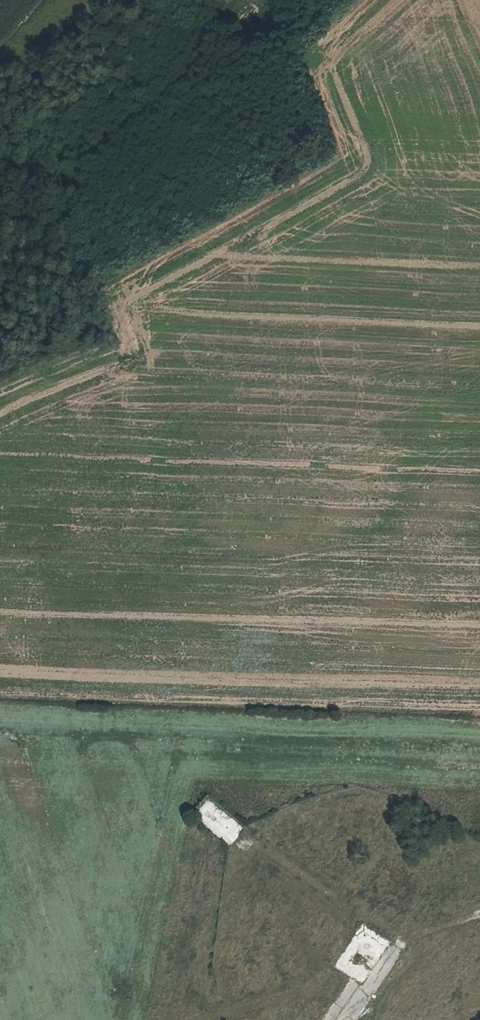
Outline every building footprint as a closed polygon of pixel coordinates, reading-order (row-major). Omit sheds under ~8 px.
[(349,967),(360,969),(364,954),(352,952),(349,967)]
